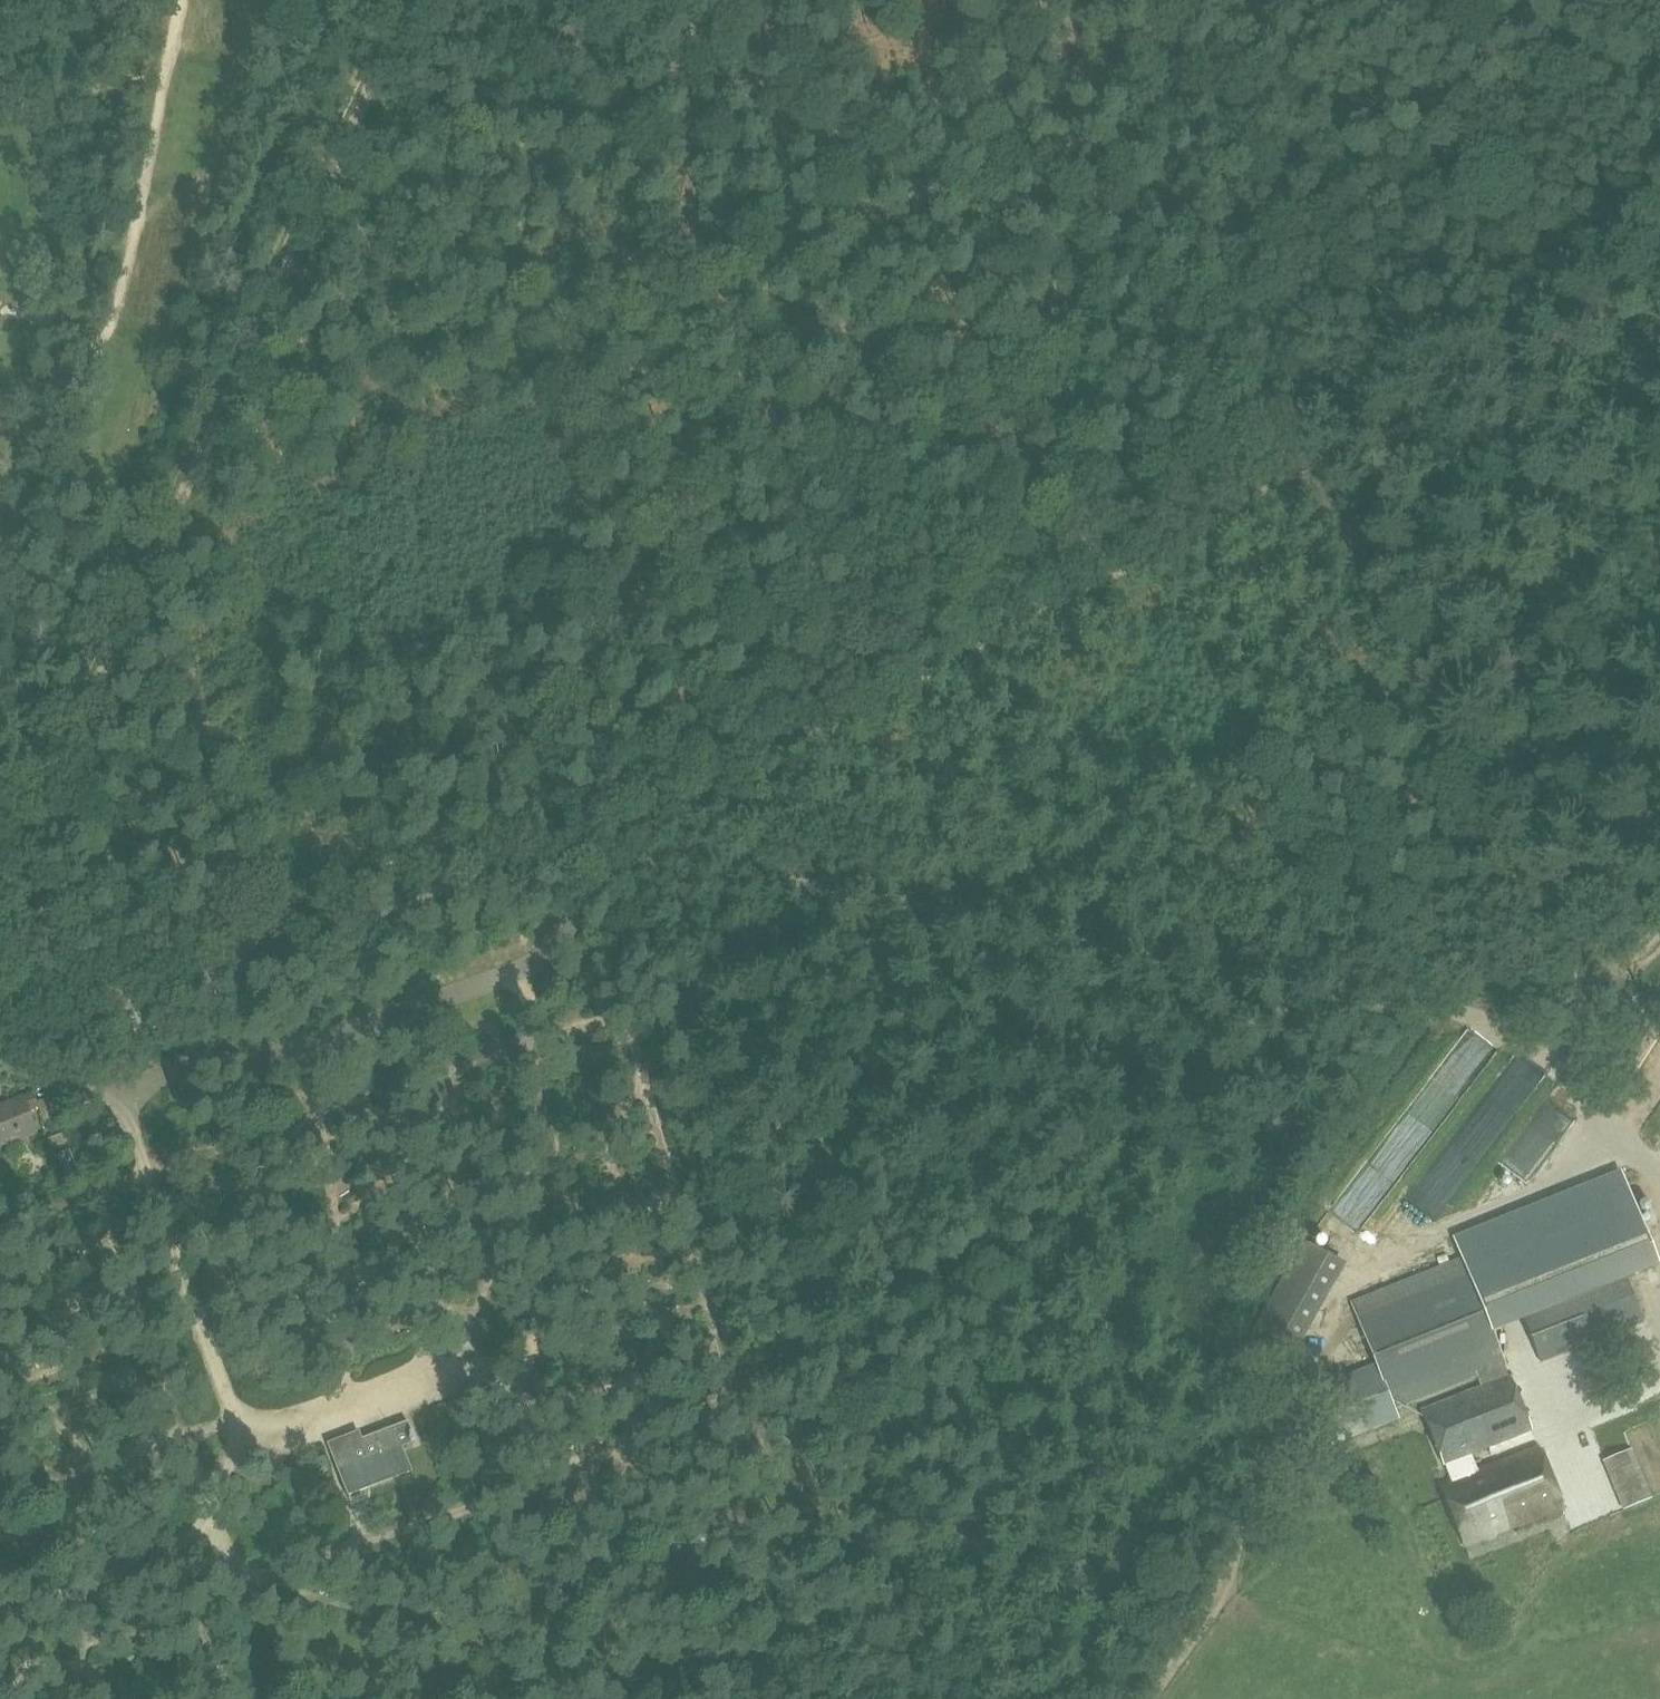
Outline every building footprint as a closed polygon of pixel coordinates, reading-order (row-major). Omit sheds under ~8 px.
[(38,1131),(29,1111),(40,1107),(34,1094),(24,1099),(24,1098),(0,1108),(0,1147),(38,1131)] [(64,1132),(46,1140),(52,1149),(69,1142),(64,1132)] [(1462,1178),(1486,1192),(1496,1173),(1473,1159),(1462,1178)] [(1456,1239),(1464,1260),(1492,1327),(1522,1314),(1623,1273),(1638,1267),(1602,1179),(1456,1239)] [(1455,1184),(1449,1196),(1467,1205),(1473,1193),(1455,1184)] [(1292,1361),(1294,1356),(1345,1263),(1301,1240),(1233,1365),(1254,1377),(1270,1349),(1292,1361)] [(1464,1260),(1353,1305),(1377,1363),(1309,1390),(1332,1447),(1399,1420),(1395,1409),(1506,1362),(1464,1260)] [(1643,1322),(1623,1273),(1522,1314),(1542,1364),(1643,1322)] [(1473,1453),(1533,1432),(1509,1377),(1422,1412),(1450,1482),(1441,1486),(1465,1546),(1563,1507),(1540,1449),(1479,1471),(1473,1453)] [(416,1442),(408,1421),(347,1443),(355,1463),(338,1469),(348,1494),(413,1470),(404,1446),(416,1442)] [(1653,1500),(1633,1450),(1604,1462),(1624,1510),(1653,1500)]
